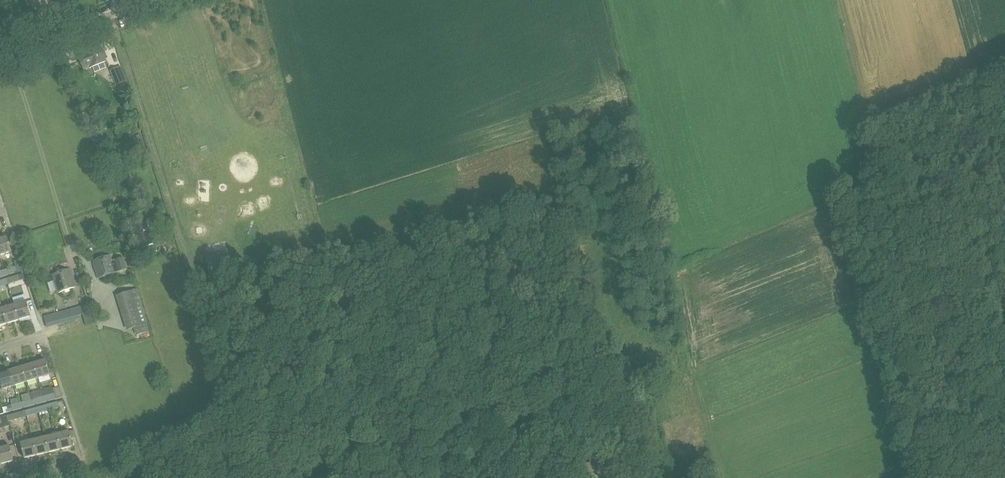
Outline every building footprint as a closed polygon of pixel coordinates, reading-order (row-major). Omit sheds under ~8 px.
[(78,55),(83,69),(89,67),(89,68),(106,61),(100,45),(83,52),(83,53),(78,55)] [(110,71),(116,86),(125,82),(118,67),(110,71)] [(99,133),(91,135),(95,148),(103,145),(99,133)] [(0,256),(12,252),(8,237),(0,240),(0,255),(0,256)] [(205,256),(209,271),(228,267),(224,252),(205,256)] [(92,261),(98,279),(119,272),(119,271),(128,269),(124,257),(113,261),(111,255),(92,261)] [(5,270),(7,276),(18,272),(16,266),(5,270)] [(52,275),(58,293),(76,287),(70,268),(52,275)] [(18,275),(6,279),(8,284),(20,281),(18,275)] [(134,328),(136,335),(149,331),(147,324),(148,323),(137,289),(116,295),(127,330),(134,328)] [(14,305),(19,320),(31,317),(27,302),(14,305)] [(83,314),(92,312),(90,304),(75,308),(77,316),(83,314)] [(2,309),(7,324),(19,320),(14,305),(2,309)] [(78,318),(77,316),(75,308),(70,309),(73,320),(78,318)] [(64,311),(67,321),(73,320),(70,309),(64,311)] [(94,317),(92,312),(83,314),(84,320),(94,317)] [(84,320),(86,325),(95,323),(94,317),(84,320)] [(33,364),(38,379),(50,375),(45,360),(33,364)] [(21,367),(26,383),(38,379),(33,364),(21,367)] [(10,371),(14,386),(26,383),(21,367),(10,371)] [(2,390),(14,386),(10,371),(0,374),(0,383),(2,390)] [(43,396),(45,402),(63,397),(60,387),(53,388),(55,393),(43,396)] [(41,390),(32,393),(34,399),(43,396),(41,390)] [(19,403),(21,409),(33,406),(31,400),(29,393),(21,395),(23,402),(19,403)] [(31,400),(33,406),(45,402),(43,396),(34,399),(31,400)] [(64,400),(49,404),(50,410),(51,410),(52,412),(66,408),(64,400)] [(2,408),(4,414),(21,409),(19,403),(2,408)] [(49,404),(37,407),(38,413),(50,410),(49,404)] [(37,407),(25,410),(26,416),(38,413),(37,407)] [(25,410),(7,415),(9,421),(26,416),(25,410)] [(0,417),(0,429),(10,426),(8,421),(9,421),(7,415),(0,417)] [(56,435),(60,450),(73,447),(69,432),(56,435)] [(44,438),(48,453),(60,450),(56,435),(44,438)] [(32,441),(36,456),(48,453),(44,438),(32,441)] [(20,444),(24,459),(36,456),(32,441),(20,444)] [(1,464),(13,461),(9,446),(0,449),(0,462),(1,464)] [(570,468),(572,477),(586,477),(590,477),(587,463),(571,468),(570,468)]
